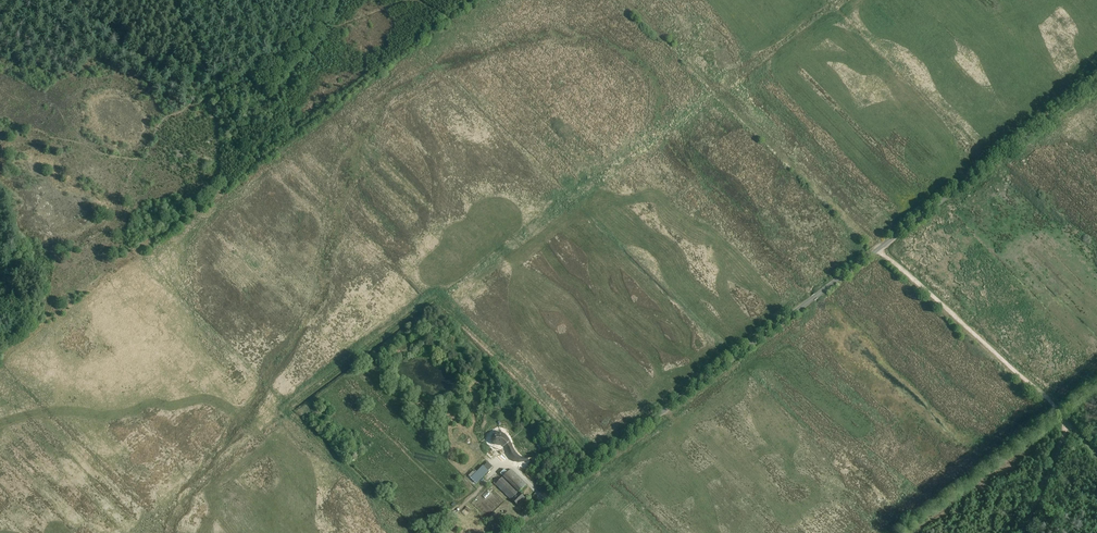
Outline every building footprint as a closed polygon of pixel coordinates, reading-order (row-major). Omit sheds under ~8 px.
[(886,241),(892,234),(890,232),(884,238),(886,241)] [(423,338),(426,341),(431,336),(429,333),(423,338)] [(515,458),(518,456),(517,454),(516,453),(515,451),(513,449),(513,447),(512,445),(511,442),(509,440),(508,438),(506,436),(505,435),(504,434),(502,433),(501,433),(499,433),(498,433),(497,433),(495,433),(494,434),(494,435),(498,438),(493,443),(495,444),(496,445),(497,446),(498,446),(500,446),(501,446),(502,446),(504,446),(505,447),(506,448),(507,448),(508,449),(508,450),(509,451),(509,453),(511,452),(512,453),(512,454),(513,455),(513,456),(514,457),(515,458)] [(488,462),(484,466),(483,466),(471,478),(477,484),(489,471),(493,467),(488,462)] [(508,472),(505,469),(500,474),(503,476),(495,484),(511,500),(512,499),(518,505),(525,498),(519,492),(526,485),(511,470),(508,472)]
